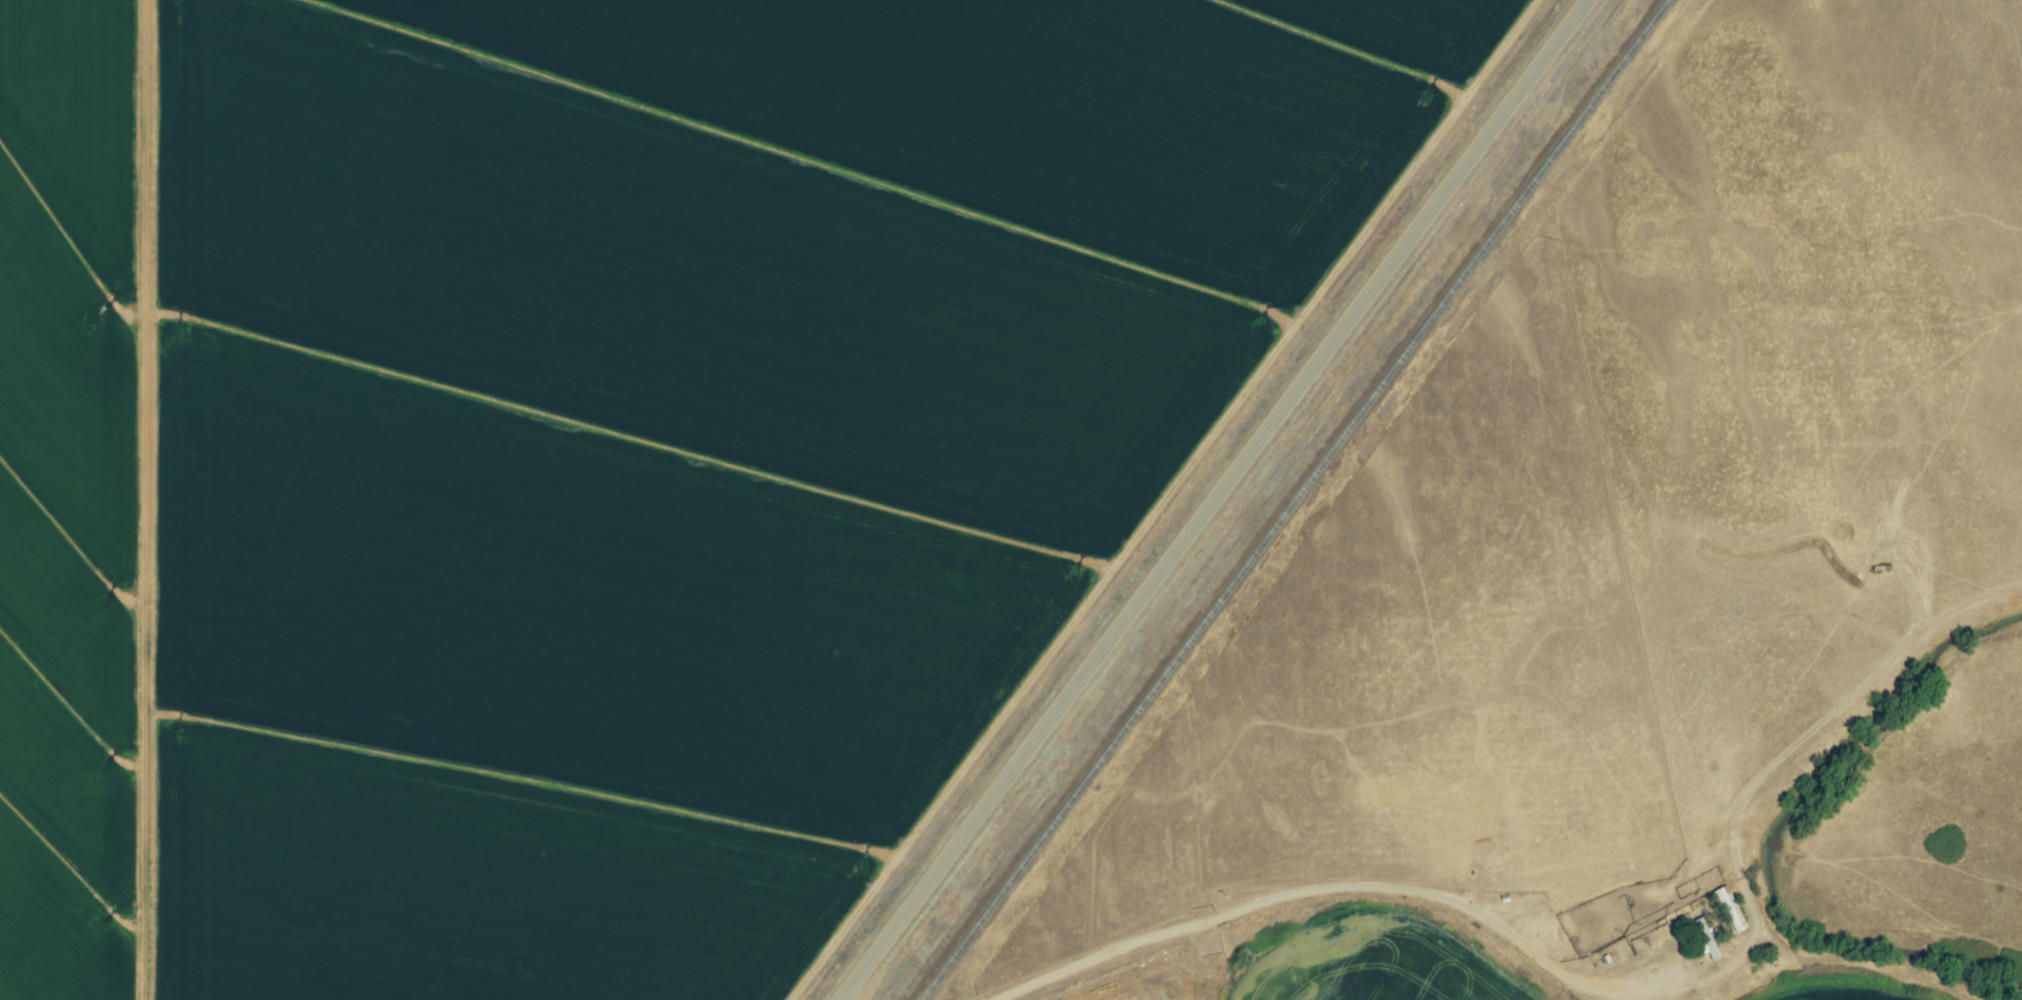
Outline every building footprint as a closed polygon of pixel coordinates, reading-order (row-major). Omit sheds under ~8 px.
[(1744,929),(1726,886),(1713,891),(1731,935),(1744,929)] [(1710,962),(1720,957),(1702,917),(1691,922),(1705,953),(1706,953),(1710,962)]
